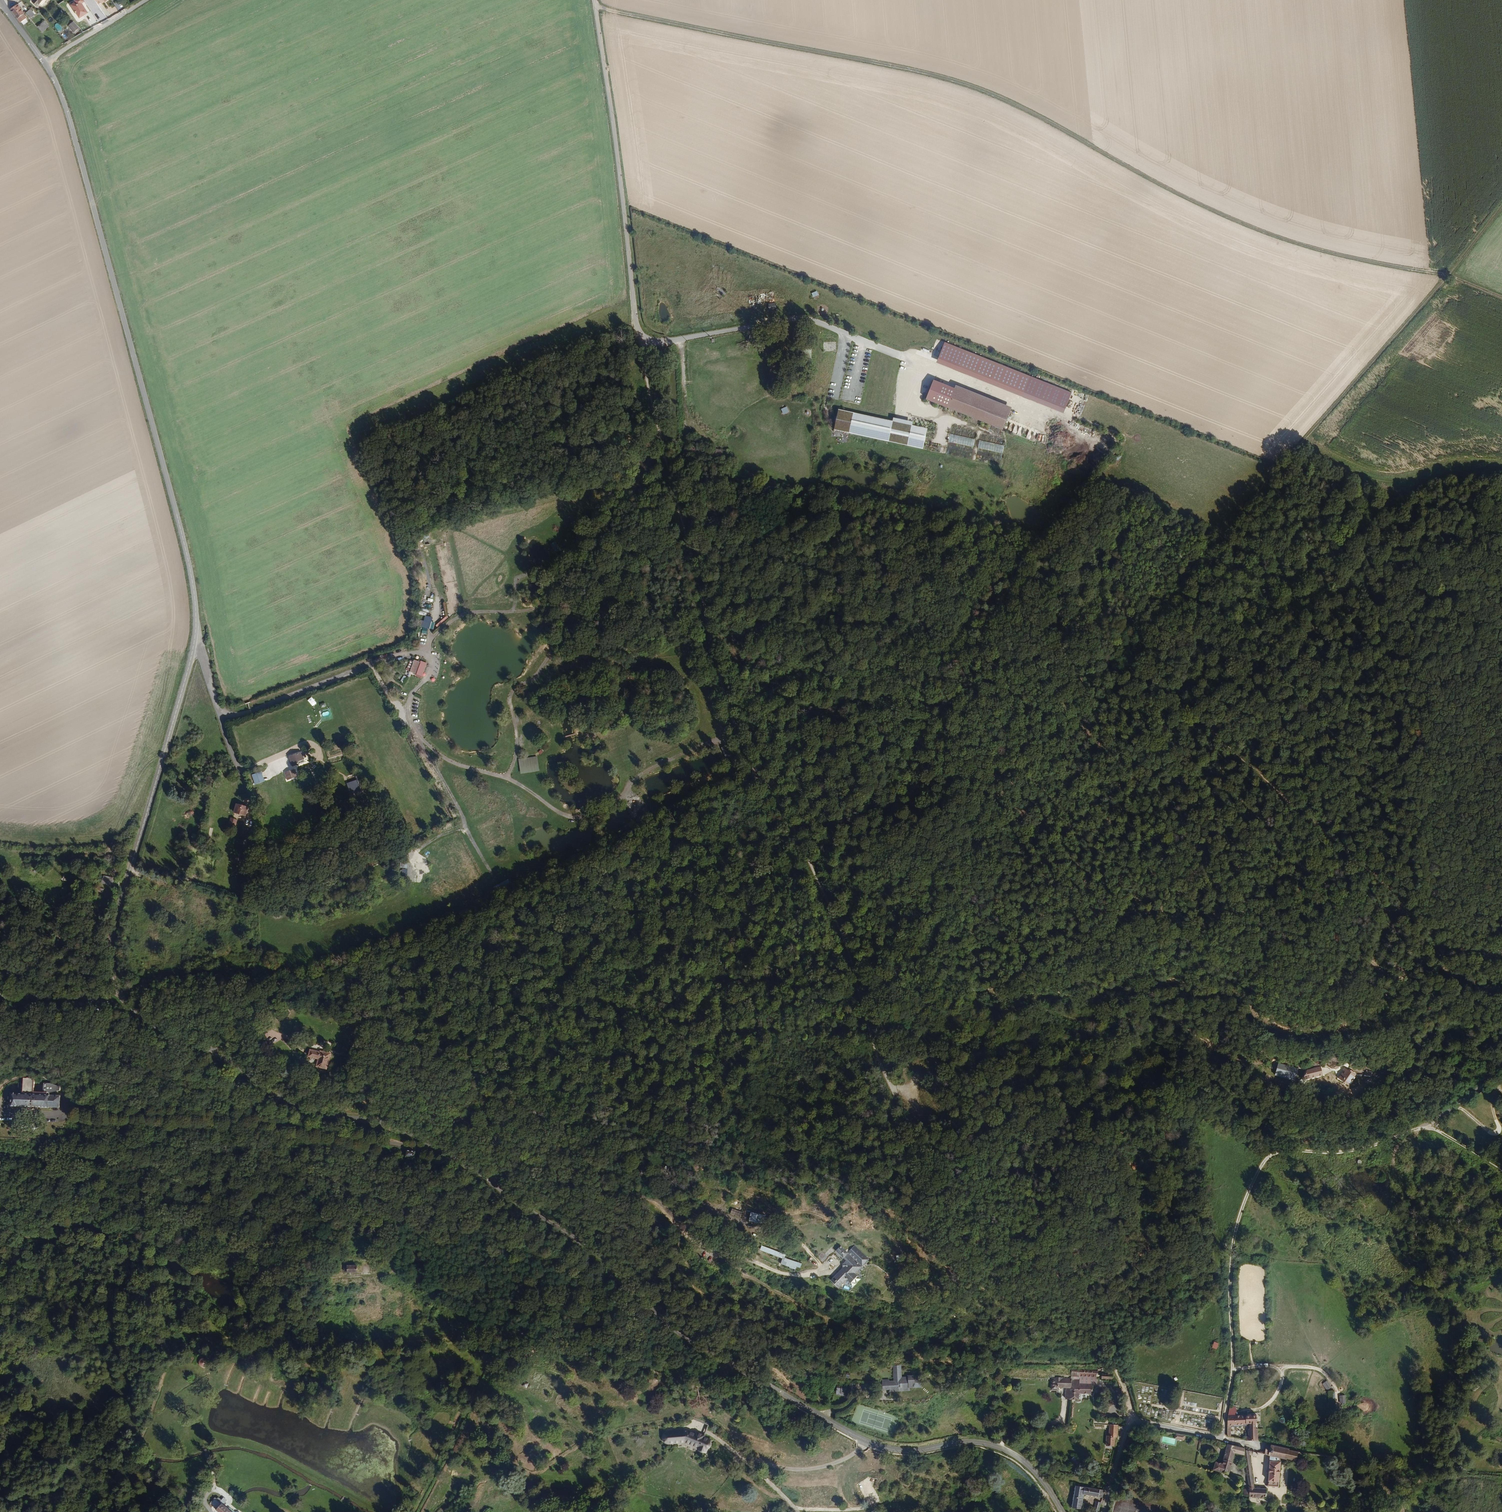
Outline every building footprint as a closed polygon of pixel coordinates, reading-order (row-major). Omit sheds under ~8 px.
[(85,0),(74,0),(75,2),(71,5),(80,18),(88,13),(82,4),(85,1),(85,0)] [(18,4),(11,10),(20,23),(27,18),(23,14),(24,13),(18,4)] [(30,9),(26,13),(30,19),(31,20),(36,16),(30,9)] [(50,26),(45,20),(37,28),(42,33),(50,26)] [(79,27),(74,22),(69,26),(74,32),(79,27)] [(943,341),(934,361),(1023,397),(1032,377),(943,341)] [(827,352),(827,354),(837,354),(837,343),(824,343),(824,352),(827,352)] [(822,356),(822,367),(837,367),(837,356),(822,356)] [(1011,409),(934,378),(925,401),(1003,432),(1011,409)] [(795,384),(795,397),(805,397),(806,384),(795,384)] [(927,430),(838,411),(834,430),(923,449),(927,430)] [(976,439),(950,434),(945,455),(971,461),(976,439)] [(1006,447),(980,441),(975,462),(1002,467),(1006,447)] [(425,615),(422,627),(430,629),(433,618),(425,615)] [(397,682),(394,670),(388,671),(391,683),(397,682)] [(313,706),(316,703),(311,697),(308,701),(313,706)] [(294,764),(306,760),(302,750),(290,754),(294,764)] [(538,757),(519,759),(521,774),(539,772),(538,757)] [(289,776),(299,773),(297,767),(286,771),(289,776)] [(251,775),(254,785),(265,781),(261,772),(251,775)] [(358,780),(347,782),(350,797),(361,794),(358,780)] [(250,806),(236,802),(235,810),(247,814),(250,806)] [(237,817),(231,815),(228,823),(234,826),(237,817)] [(105,877),(102,877),(102,882),(116,884),(117,878),(113,878),(113,875),(105,874),(105,877)] [(496,893),(511,885),(508,879),(494,887),(496,893)] [(1388,1063),(1402,1043),(1397,1040),(1384,1060),(1388,1063)] [(322,1078),(323,1062),(315,1061),(314,1062),(303,1061),(302,1069),(313,1069),(313,1077),(322,1078)] [(1321,1078),(1321,1067),(1307,1068),(1308,1079),(1321,1078)] [(1290,1097),(1296,1082),(1277,1074),(1271,1088),(1290,1097)] [(63,1108),(63,1096),(51,1095),(51,1093),(61,1092),(61,1087),(52,1084),(46,1084),(45,1093),(47,1093),(47,1095),(35,1095),(35,1080),(25,1079),(25,1083),(21,1083),(21,1095),(14,1095),(14,1108),(63,1108)] [(1323,1090),(1320,1081),(1305,1086),(1299,1097),(1323,1090)] [(1356,1097),(1357,1083),(1346,1083),(1346,1089),(1345,1089),(1345,1097),(1356,1097)] [(1322,1114),(1329,1102),(1323,1099),(1315,1110),(1322,1114)] [(419,1153),(409,1151),(407,1161),(418,1162),(419,1153)] [(406,1175),(408,1168),(398,1166),(396,1172),(406,1175)] [(752,1211),(750,1220),(764,1224),(766,1215),(752,1211)] [(868,1259),(852,1247),(846,1255),(847,1256),(851,1258),(847,1264),(845,1266),(846,1268),(833,1283),(841,1290),(848,1281),(852,1284),(858,1277),(855,1275),(868,1259)] [(847,1256),(846,1255),(840,1250),(836,1255),(843,1261),(847,1256)] [(825,1266),(830,1260),(823,1255),(818,1261),(825,1266)] [(424,1267),(425,1261),(414,1257),(412,1263),(424,1267)] [(798,1269),(800,1262),(785,1258),(783,1265),(798,1269)] [(354,1272),(355,1268),(352,1268),(352,1265),(348,1265),(348,1267),(345,1267),(344,1269),(344,1275),(343,1275),(354,1277),(355,1272),(354,1272)] [(211,1360),(211,1359),(211,1357),(211,1355),(209,1354),(208,1353),(207,1353),(206,1353),(205,1354),(204,1354),(202,1356),(202,1358),(202,1359),(203,1360),(203,1361),(204,1362),(206,1362),(207,1362),(208,1362),(209,1361),(211,1360)] [(1096,1378),(1097,1371),(1078,1370),(1078,1374),(1083,1375),(1083,1377),(1096,1378)] [(1112,1381),(1113,1376),(1107,1372),(1106,1376),(1102,1375),(1101,1380),(1112,1381)] [(1078,1384),(1079,1376),(1069,1376),(1069,1382),(1068,1391),(1068,1394),(1066,1394),(1065,1402),(1078,1402),(1078,1395),(1091,1395),(1091,1386),(1078,1384)] [(1068,1391),(1069,1382),(1062,1382),(1062,1380),(1055,1380),(1055,1382),(1050,1381),(1049,1393),(1057,1394),(1057,1390),(1068,1391)] [(1323,1384),(1327,1390),(1333,1387),(1328,1380),(1323,1384)] [(911,1403),(911,1394),(898,1393),(898,1383),(892,1382),(892,1396),(881,1396),(880,1404),(887,1404),(887,1409),(907,1409),(907,1403),(911,1403)] [(868,1396),(870,1387),(857,1384),(855,1393),(868,1396)] [(844,1406),(845,1398),(839,1397),(839,1401),(833,1400),(833,1407),(840,1408),(841,1405),(844,1406)] [(1259,1441),(1258,1416),(1238,1415),(1230,1414),(1227,1436),(1233,1437),(1235,1425),(1250,1426),(1250,1436),(1248,1436),(1247,1440),(1256,1441),(1259,1441)] [(1114,1442),(1115,1425),(1106,1424),(1105,1436),(1103,1436),(1102,1445),(1111,1446),(1112,1442),(1114,1442)] [(704,1441),(705,1438),(704,1437),(698,1435),(697,1437),(687,1433),(665,1433),(665,1440),(668,1443),(687,1445),(699,1449),(698,1451),(705,1455),(711,1443),(704,1441)] [(1246,1457),(1246,1451),(1245,1448),(1228,1444),(1223,1465),(1216,1463),(1213,1470),(1229,1474),(1235,1455),(1246,1457)] [(1298,1453),(1267,1445),(1264,1455),(1270,1457),(1281,1460),(1296,1463),(1298,1453)] [(1266,1499),(1266,1489),(1255,1487),(1251,1458),(1246,1457),(1249,1486),(1249,1496),(1266,1499)] [(1278,1490),(1281,1460),(1270,1457),(1268,1484),(1266,1489),(1278,1490)] [(1102,1498),(1104,1489),(1075,1485),(1072,1507),(1082,1509),(1084,1495),(1102,1498)] [(872,1498),(874,1491),(865,1488),(862,1496),(872,1498)] [(215,1493),(209,1499),(222,1511),(231,1511),(227,1507),(215,1493)] [(229,1504),(227,1507),(231,1511),(233,1511),(235,1510),(229,1504)]
